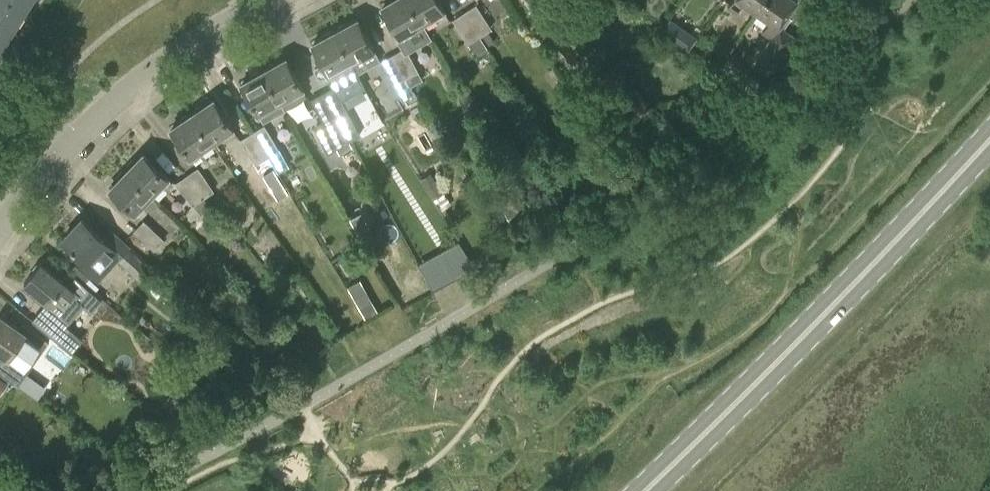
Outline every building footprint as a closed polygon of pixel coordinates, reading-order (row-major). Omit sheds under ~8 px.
[(29,0),(0,0),(0,46),(29,0)] [(421,22),(408,0),(391,0),(382,6),(401,39),(412,33),(409,29),(421,22)] [(421,22),(434,14),(436,18),(437,17),(440,22),(448,18),(445,13),(446,12),(438,0),(408,0),(421,22)] [(764,0),(732,0),(728,6),(736,12),(744,2),(757,11),(764,0)] [(757,11),(770,20),(762,30),(775,39),(757,65),(768,73),(786,47),(780,42),(788,31),(783,28),(791,17),(787,14),(797,0),(764,0),(757,11)] [(476,4),(463,12),(479,36),(492,28),(476,4)] [(468,43),(479,36),(463,12),(452,20),(468,43)] [(379,59),(357,18),(334,31),(350,61),(363,54),(369,65),(379,59)] [(339,67),(350,61),(334,31),(312,43),(331,77),(341,71),(339,67)] [(686,31),(678,43),(688,50),(697,38),(686,31)] [(405,47),(393,54),(407,79),(419,72),(405,47)] [(410,85),(407,79),(393,54),(380,61),(399,92),(410,85)] [(275,63),(263,70),(280,100),(292,93),(294,97),(304,91),(285,58),(275,63)] [(734,81),(744,88),(752,76),(742,69),(734,81)] [(263,70),(241,82),(262,121),(285,108),(280,100),(263,70)] [(353,76),(339,82),(343,92),(358,85),(353,76)] [(322,92),(336,118),(348,111),(335,86),(322,92)] [(637,89),(628,97),(638,108),(647,101),(637,89)] [(324,124),(336,118),(322,92),(310,99),(324,124)] [(225,138),(235,131),(213,99),(192,113),(211,141),(222,134),(225,138)] [(211,141),(192,113),(171,127),(192,159),(202,153),(199,149),(211,141)] [(265,125),(252,132),(264,152),(276,144),(265,125)] [(264,152),(252,132),(240,140),(252,159),(264,152)] [(163,187),(171,179),(143,153),(126,170),(151,193),(160,184),(163,187)] [(198,167),(186,175),(204,198),(214,191),(198,167)] [(151,193),(126,170),(110,187),(138,214),(145,206),(142,203),(148,196),(151,193)] [(441,205),(449,200),(431,172),(420,179),(437,202),(438,201),(441,205)] [(193,205),(204,198),(186,175),(174,183),(193,205)] [(523,199),(504,209),(511,221),(529,211),(523,199)] [(109,228),(102,237),(82,218),(63,239),(82,256),(78,261),(93,275),(115,251),(118,254),(127,245),(109,228)] [(144,220),(133,231),(154,251),(165,239),(144,220)] [(119,255),(116,258),(138,277),(149,265),(127,245),(118,254),(119,255)] [(434,281),(452,272),(444,256),(426,265),(434,281)] [(41,262),(24,283),(63,315),(80,295),(94,307),(102,298),(80,279),(73,288),(41,262)] [(360,279),(348,286),(353,296),(365,289),(360,279)] [(69,326),(72,323),(51,306),(37,324),(61,343),(72,329),(69,326)] [(18,327),(1,315),(0,316),(0,352),(9,358),(21,342),(34,351),(43,337),(22,322),(18,327)]
